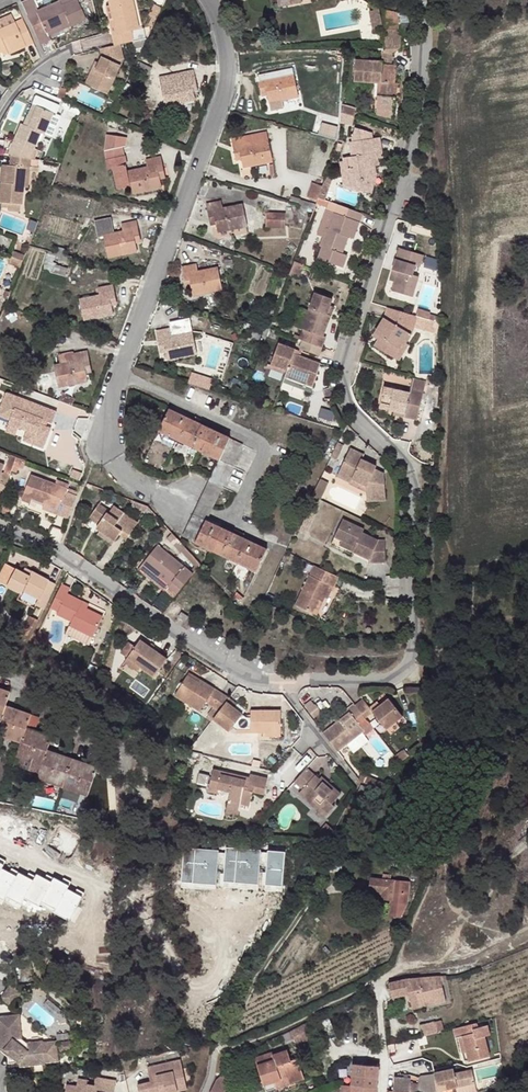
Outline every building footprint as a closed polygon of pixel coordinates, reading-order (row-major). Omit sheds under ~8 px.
[(29,18),(39,40),(48,36),(47,35),(46,32),(69,23),(70,26),(71,26),(86,19),(77,0),(70,0),(71,3),(63,6),(61,1),(36,12),(37,15),(29,18)] [(133,41),(130,31),(139,29),(132,0),(112,0),(109,1),(113,21),(116,34),(113,35),(115,46),(121,44),(133,41)] [(23,20),(0,29),(0,52),(2,51),(6,49),(8,53),(9,54),(33,43),(23,20)] [(46,32),(47,35),(48,35),(70,26),(69,23),(46,32)] [(401,31),(384,31),(384,46),(384,52),(393,53),(394,53),(401,47),(401,31)] [(47,35),(48,36),(39,40),(40,44),(50,39),(48,35),(47,35)] [(115,46),(101,49),(103,56),(100,63),(89,86),(107,94),(124,60),(121,44),(115,46)] [(393,65),(393,53),(384,52),(384,62),(384,66),(388,66),(389,65),(393,65)] [(396,65),(393,65),(389,65),(388,66),(384,66),(384,62),(356,60),(355,79),(363,79),(363,82),(378,83),(380,83),(379,96),(378,96),(377,109),(394,110),(397,97),(394,97),(395,82),(396,65)] [(89,86),(100,63),(96,61),(86,84),(89,86)] [(152,68),(139,62),(136,69),(149,76),(152,68)] [(191,79),(195,78),(194,70),(160,78),(166,106),(183,102),(182,100),(195,98),(193,92),(191,79)] [(264,83),(267,95),(268,101),(282,98),(282,101),(299,97),(294,76),(274,80),(272,73),(259,76),(260,84),(264,83)] [(29,127),(38,106),(57,114),(60,106),(37,96),(24,125),(29,127)] [(124,101),(118,98),(113,110),(118,112),(124,101)] [(282,98),(268,101),(271,111),(284,108),(282,101),(282,98)] [(21,124),(8,155),(11,155),(30,158),(41,132),(52,137),(61,115),(57,114),(38,106),(29,127),(24,125),(21,124)] [(357,110),(343,106),(342,113),(355,117),(357,110)] [(393,118),(394,110),(377,109),(377,113),(393,118)] [(118,122),(125,125),(127,119),(112,113),(110,119),(118,122)] [(353,124),(355,117),(342,113),(342,123),(353,124)] [(118,122),(110,119),(108,124),(116,127),(118,122)] [(344,162),(348,187),(361,191),(363,185),(373,188),(377,173),(376,173),(372,172),(371,167),(375,166),(380,166),(379,159),(382,158),(381,153),(383,153),(380,137),(372,138),(371,132),(355,128),(351,137),(352,141),(350,142),(352,157),(344,158),(344,162)] [(233,140),(234,148),(239,147),(241,159),(243,166),(256,163),(256,165),(272,161),(266,133),(233,140)] [(31,158),(30,158),(11,155),(10,166),(7,165),(5,183),(1,182),(0,195),(0,202),(22,204),(23,187),(25,167),(30,168),(31,158)] [(158,166),(162,165),(161,158),(147,161),(148,168),(128,172),(124,156),(107,160),(109,169),(114,168),(119,190),(131,187),(133,194),(150,190),(149,187),(162,185),(160,179),(158,166)] [(344,186),(348,187),(344,162),(340,162),(344,186)] [(363,185),(361,191),(371,194),(373,188),(363,185)] [(292,197),(290,202),(300,205),(308,208),(314,209),(316,204),(292,197)] [(334,203),(319,197),(317,203),(331,208),(334,203)] [(208,205),(209,212),(214,211),(217,223),(218,230),(230,228),(231,230),(247,226),(243,205),(223,209),(221,202),(208,205)] [(354,238),(363,214),(337,204),(334,213),(336,214),(330,229),(328,229),(322,246),(324,247),(319,259),(343,267),(347,256),(342,254),(347,242),(345,241),(347,236),(349,237),(354,238)] [(308,208),(300,205),(298,211),(307,213),(308,208)] [(286,214),(267,213),(266,227),(285,228),(286,214)] [(133,230),(138,230),(136,222),(122,225),(123,232),(114,234),(111,218),(95,221),(98,237),(103,236),(108,257),(125,253),(124,251),(137,249),(136,242),(133,230)] [(55,253),(64,255),(66,249),(57,247),(55,253)] [(400,248),(394,270),(398,271),(395,281),(392,291),(413,297),(419,277),(413,275),(416,265),(420,267),(423,255),(400,248)] [(12,250),(10,256),(11,256),(16,259),(18,252),(12,250)] [(55,253),(49,251),(47,256),(63,260),(64,255),(55,253)] [(23,261),(26,255),(18,252),(16,259),(23,261)] [(16,259),(14,264),(21,267),(23,261),(16,259)] [(68,269),(54,264),(51,272),(65,276),(68,269)] [(183,267),(184,275),(189,274),(191,287),(192,292),(205,290),(206,292),(223,289),(218,268),(198,272),(196,264),(183,267)] [(109,294),(114,293),(112,285),(98,288),(100,295),(80,299),(84,320),(101,317),(101,315),(113,312),(112,306),(109,294)] [(304,341),(323,348),(327,337),(325,336),(332,316),(328,314),(331,306),(334,300),(317,293),(303,329),(304,329),(301,339),(304,341)] [(405,344),(411,334),(407,331),(412,315),(389,308),(385,318),(376,333),(381,336),(379,339),(375,346),(393,357),(402,342),(405,344)] [(411,334),(417,316),(412,315),(407,331),(411,334)] [(39,321),(31,318),(29,324),(37,326),(39,321)] [(158,332),(159,340),(163,339),(166,351),(167,358),(180,355),(180,358),(197,354),(191,326),(177,324),(172,329),(158,332)] [(253,332),(261,335),(263,329),(255,327),(253,332)] [(320,356),(323,348),(304,341),(301,349),(320,356)] [(408,345),(405,344),(402,342),(393,357),(399,360),(408,345)] [(288,370),(287,374),(285,377),(308,386),(313,372),(311,371),(314,362),(295,354),(296,349),(280,343),(272,365),(288,370)] [(84,360),(88,359),(87,352),(73,355),(74,362),(55,366),(59,387),(75,384),(75,382),(88,379),(86,372),(84,360)] [(270,368),(287,374),(288,370),(272,365),(270,368)] [(210,388),(214,377),(193,370),(189,381),(210,388)] [(308,386),(285,377),(284,382),(307,391),(308,386)] [(405,413),(404,417),(417,420),(424,393),(411,390),(410,394),(385,388),(380,407),(395,411),(405,413)] [(63,393),(60,401),(73,406),(75,400),(63,393)] [(58,413),(13,396),(12,399),(6,397),(2,408),(14,413),(10,424),(20,428),(29,431),(26,441),(44,448),(51,429),(42,425),(44,420),(53,424),(58,413)] [(212,429),(194,421),(170,409),(159,431),(220,460),(199,503),(212,509),(243,444),(212,429)] [(196,417),(194,421),(212,429),(214,426),(196,417)] [(20,428),(10,424),(7,432),(17,435),(20,428)] [(366,486),(367,490),(368,502),(378,501),(378,498),(386,497),(385,475),(376,470),(371,468),(372,465),(362,460),(364,456),(351,449),(337,476),(350,482),(352,479),(366,486)] [(8,470),(12,471),(17,458),(13,457),(8,470)] [(23,470),(26,461),(17,458),(12,471),(17,473),(19,469),(23,470)] [(11,475),(2,472),(5,465),(0,463),(0,493),(3,494),(11,475)] [(69,518),(77,497),(66,493),(68,489),(56,485),(32,475),(22,501),(31,504),(33,499),(45,503),(60,509),(58,514),(69,518)] [(320,500),(329,483),(321,479),(313,497),(320,500)] [(350,482),(367,490),(366,486),(352,479),(350,482)] [(56,485),(68,489),(69,485),(58,481),(56,485)] [(77,497),(78,493),(68,489),(66,493),(77,497)] [(149,508),(148,507),(134,501),(132,507),(146,512),(149,508)] [(9,503),(5,504),(3,508),(3,509),(6,513),(11,512),(13,507),(9,503)] [(43,509),(58,514),(60,509),(45,503),(43,509)] [(212,509),(199,503),(196,509),(193,515),(206,521),(209,516),(212,509)] [(120,535),(127,540),(139,523),(115,506),(111,512),(100,504),(92,515),(101,521),(99,525),(97,528),(101,531),(116,541),(120,535)] [(315,514),(310,511),(300,532),(305,534),(315,514)] [(101,521),(92,515),(89,518),(99,525),(101,521)] [(206,521),(193,515),(183,537),(257,572),(267,550),(243,538),(225,530),(206,521)] [(356,547),(354,552),(369,560),(369,563),(386,563),(385,541),(379,541),(363,533),(365,530),(344,520),(335,538),(343,541),(356,547)] [(225,530),(243,538),(245,535),(227,526),(225,530)] [(113,544),(116,541),(101,531),(98,534),(113,544)] [(341,546),(354,552),(356,547),(343,541),(341,546)] [(177,595),(201,566),(198,563),(196,566),(191,572),(159,545),(144,563),(170,585),(168,588),(177,595)] [(196,566),(198,563),(185,548),(181,551),(196,566)] [(165,591),(168,588),(170,585),(144,563),(139,570),(165,591)] [(335,588),(340,578),(315,566),(296,605),(317,616),(332,586),(335,588)] [(44,609),(55,586),(49,583),(50,580),(33,571),(30,576),(24,573),(17,569),(9,586),(22,593),(24,591),(39,599),(37,605),(44,609)] [(69,591),(61,587),(51,608),(54,609),(59,612),(58,615),(72,622),(71,626),(94,637),(104,616),(88,608),(81,605),(82,602),(83,601),(68,594),(69,591)] [(189,617),(182,612),(178,618),(186,622),(189,617)] [(94,637),(71,626),(68,631),(92,642),(94,637)] [(15,636),(28,643),(32,634),(21,627),(15,636)] [(141,640),(128,659),(142,668),(155,677),(168,659),(141,640)] [(142,668),(128,659),(126,662),(139,672),(142,668)] [(199,682),(201,680),(189,673),(187,676),(199,682)] [(220,711),(230,698),(201,680),(199,682),(187,676),(175,696),(201,711),(207,702),(220,711)] [(0,720),(2,717),(5,706),(10,691),(0,688),(0,720)] [(220,711),(214,719),(223,726),(230,732),(234,728),(237,730),(252,730),(252,733),(266,733),(281,733),(281,711),(252,711),(251,718),(247,718),(235,709),(238,704),(230,698),(220,711)] [(364,699),(356,705),(366,718),(373,713),(387,730),(403,717),(389,699),(381,706),(373,711),(371,709),(364,699)] [(379,703),(371,709),(373,711),(381,706),(379,703)] [(338,722),(324,734),(338,752),(348,744),(363,733),(365,736),(374,729),(366,718),(356,705),(355,704),(348,709),(351,712),(338,722)] [(21,742),(24,731),(25,728),(30,714),(5,706),(2,717),(0,720),(0,721),(0,735),(21,742)] [(336,719),(338,722),(351,712),(348,709),(336,719)] [(230,732),(223,726),(219,732),(226,738),(230,732)] [(44,755),(46,750),(51,736),(50,736),(25,728),(24,731),(21,742),(16,755),(42,764),(44,755)] [(370,741),(365,736),(363,733),(348,744),(354,753),(370,741)] [(67,774),(72,758),(46,750),(44,755),(42,764),(40,769),(37,778),(58,784),(63,786),(65,781),(67,774)] [(396,757),(400,762),(409,755),(405,750),(396,757)] [(97,767),(72,758),(67,774),(65,781),(63,786),(88,794),(97,767)] [(307,768),(295,782),(304,790),(300,794),(318,810),(320,807),(329,815),(336,807),(333,805),(342,794),(329,783),(327,785),(320,780),(307,768)] [(221,778),(222,772),(214,770),(212,777),(221,778)] [(242,800),(251,802),(253,793),(264,795),(268,779),(251,775),(250,779),(249,781),(238,779),(239,776),(222,772),(221,778),(212,777),(209,789),(219,791),(219,790),(220,785),(232,787),(231,792),(227,808),(240,811),(241,805),(242,800)] [(360,780),(362,781),(375,786),(378,780),(363,773),(360,780)] [(322,777),(320,780),(327,785),(329,783),(322,777)] [(375,786),(381,789),(386,783),(378,780),(375,786)] [(367,787),(362,785),(359,790),(358,793),(366,796),(370,788),(367,787)] [(320,807),(318,810),(326,818),(329,815),(320,807)] [(331,838),(335,831),(327,824),(317,836),(331,838)] [(382,879),(371,877),(369,897),(391,899),(389,914),(399,916),(405,903),(408,882),(389,880),(389,874),(383,873),(382,879)] [(405,979),(389,982),(392,997),(409,993),(413,1007),(445,999),(440,979),(446,978),(446,975),(429,978),(418,978),(405,979)] [(19,1016),(1,1018),(5,1051),(16,1059),(20,1063),(21,1067),(35,1065),(45,1064),(45,1063),(58,1061),(56,1042),(43,1044),(42,1042),(28,1044),(22,1039),(19,1016)] [(1,1018),(0,1018),(0,1042),(1,1051),(10,1059),(11,1065),(16,1059),(5,1051),(1,1018)] [(440,1020),(435,1022),(437,1031),(443,1029),(441,1021),(440,1020)] [(421,1025),(423,1036),(426,1035),(437,1033),(437,1031),(435,1022),(421,1025)] [(305,1023),(289,1032),(295,1042),(300,1042),(308,1040),(310,1040),(312,1037),(311,1035),(310,1033),(305,1023)] [(489,1056),(484,1036),(489,1035),(487,1025),(478,1027),(476,1023),(454,1028),(456,1037),(458,1037),(462,1035),(467,1052),(469,1061),(489,1056)] [(462,1035),(458,1037),(463,1053),(467,1052),(462,1035)] [(73,1041),(59,1043),(60,1053),(74,1051),(73,1041)] [(255,1058),(264,1085),(287,1078),(289,1083),(304,1078),(297,1059),(291,1061),(289,1055),(280,1057),(279,1053),(273,1055),(272,1052),(255,1058)] [(152,1066),(154,1076),(157,1076),(157,1080),(151,1081),(138,1084),(139,1091),(172,1091),(187,1089),(180,1060),(152,1066)] [(377,1088),(379,1066),(353,1064),(352,1075),(351,1085),(377,1088)] [(154,1076),(152,1066),(148,1067),(151,1081),(157,1080),(157,1076),(154,1076)] [(496,1066),(489,1068),(492,1079),(499,1077),(496,1066)] [(453,1069),(435,1073),(438,1091),(474,1082),(472,1071),(454,1074),(453,1069)] [(225,1073),(217,1080),(211,1091),(226,1091),(225,1073)] [(415,1090),(409,1089),(410,1078),(404,1077),(395,1076),(393,1091),(389,1091),(392,1091),(415,1091),(415,1090)] [(98,1089),(113,1091),(116,1081),(96,1077),(95,1085),(89,1084),(89,1081),(79,1079),(77,1086),(68,1084),(66,1091),(94,1091),(94,1088),(98,1089)] [(287,1078),(264,1085),(265,1088),(274,1085),(275,1088),(289,1083),(287,1078)]
